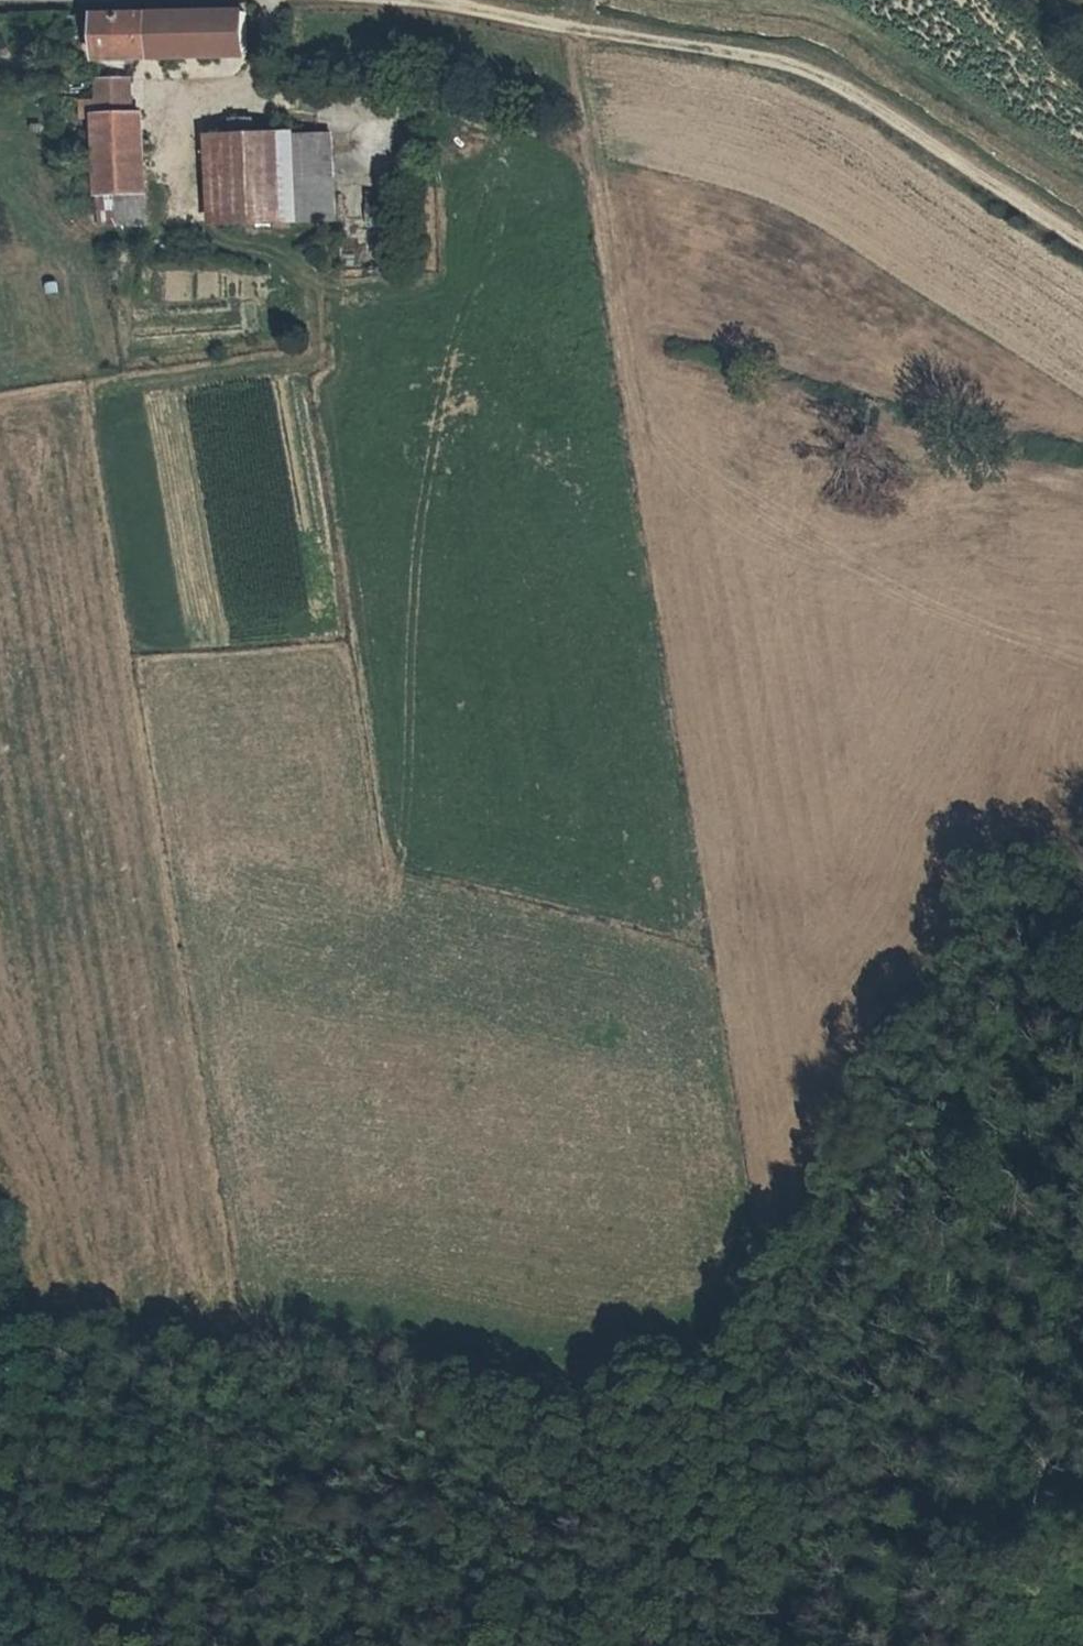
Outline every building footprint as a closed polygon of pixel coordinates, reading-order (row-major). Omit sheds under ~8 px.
[(106,21),(108,57),(250,55),(249,19),(106,21)] [(97,117),(130,114),(127,78),(94,82),(96,102),(79,103),(80,120),(98,118),(97,117)] [(98,118),(98,154),(144,149),(140,113),(130,114),(97,117),(98,118)] [(216,173),(291,169),(288,128),(257,130),(256,113),(239,113),(239,131),(214,132),(216,173)] [(98,154),(105,197),(149,193),(144,149),(98,154)] [(291,169),(216,173),(218,216),(294,211),(291,169)]
